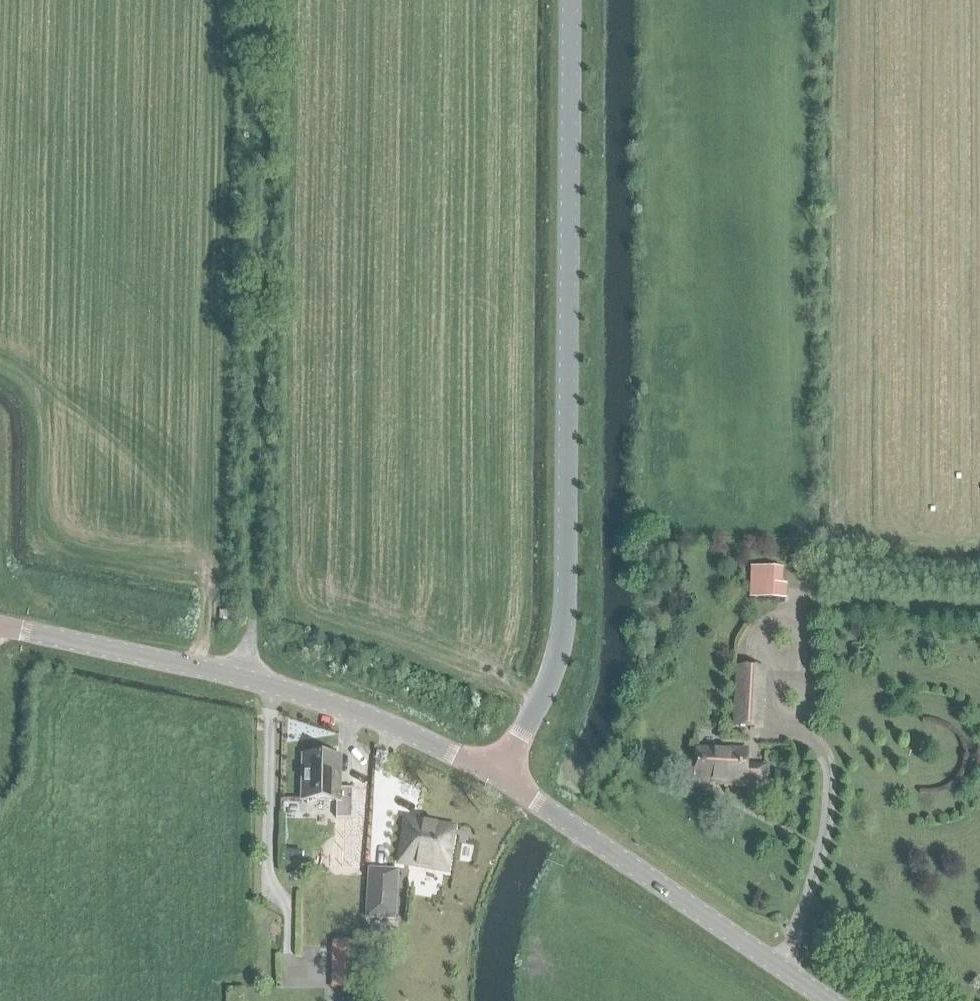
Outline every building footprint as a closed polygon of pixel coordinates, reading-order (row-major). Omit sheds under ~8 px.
[(780,600),(782,569),(750,567),(748,598),(780,600)] [(735,726),(760,727),(763,670),(739,669),(735,726)] [(726,780),(725,783),(765,785),(766,767),(746,766),(746,750),(727,750),(727,752),(697,751),(696,779),(726,780)] [(338,757),(304,756),(303,801),(336,802),(335,819),(352,819),(352,788),(338,788),(338,757)] [(452,829),(406,821),(399,863),(446,870),(452,829)] [(331,843),(330,867),(364,869),(365,845),(331,843)] [(386,870),(369,869),(366,917),(394,919),(395,906),(384,906),(386,870)] [(398,871),(386,870),(384,906),(395,906),(398,871)] [(350,990),(355,991),(355,941),(332,941),(331,990),(350,990)]
